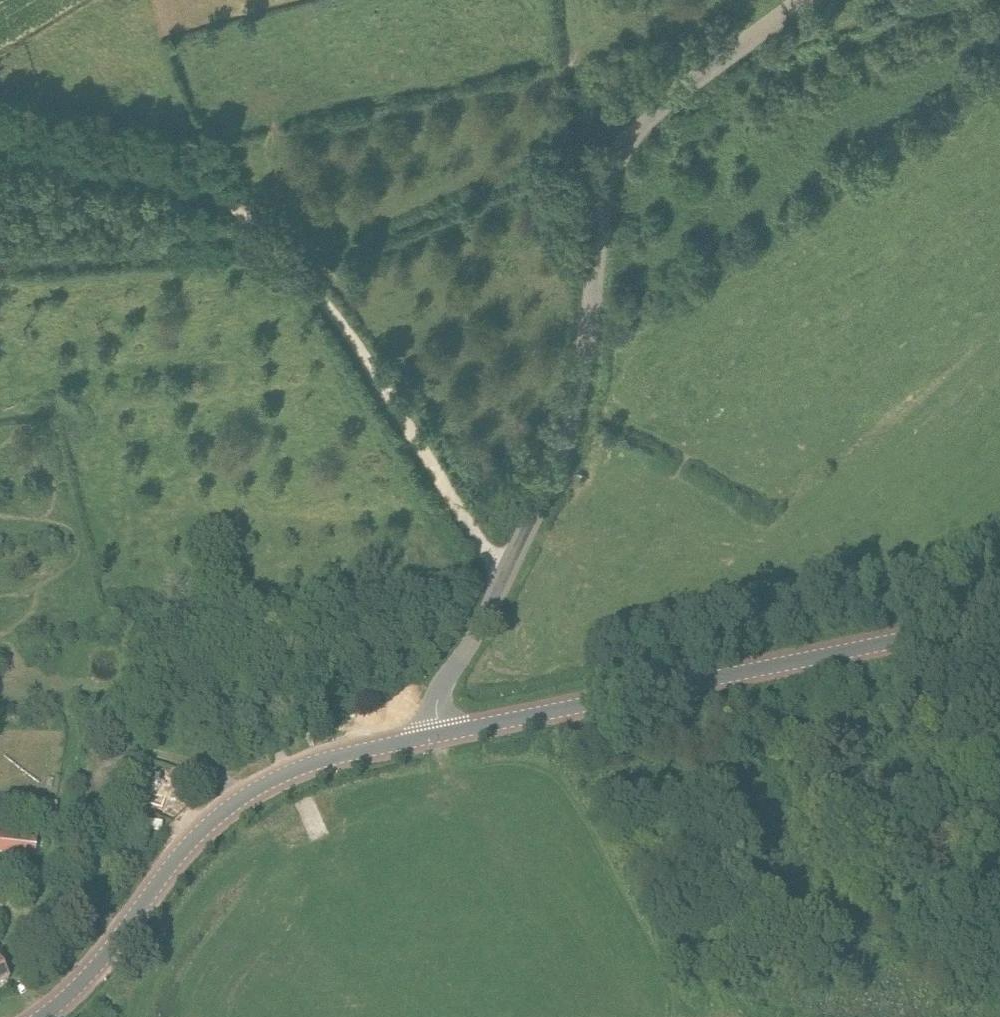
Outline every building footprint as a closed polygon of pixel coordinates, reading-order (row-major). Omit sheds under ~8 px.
[(140,787),(148,789),(151,777),(143,775),(140,787)] [(0,835),(0,852),(46,857),(48,841),(0,835)] [(8,982),(0,967),(0,987),(8,982)]
